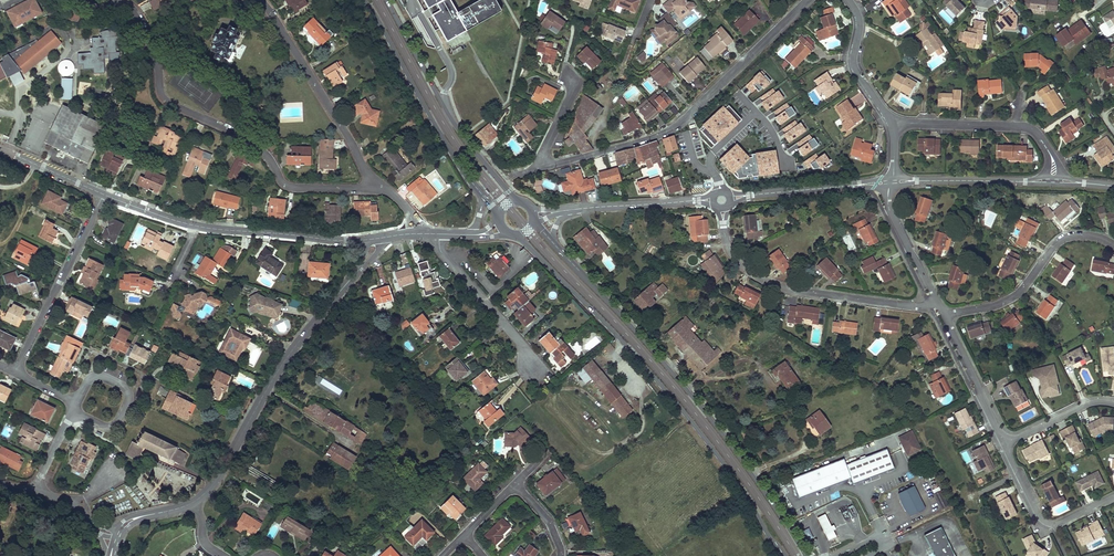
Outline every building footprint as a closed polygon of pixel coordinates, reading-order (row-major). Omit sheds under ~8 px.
[(35,0),(28,0),(13,8),(9,11),(11,14),(35,0)] [(16,24),(41,10),(35,0),(11,14),(16,24)] [(72,6),(67,17),(72,21),(78,22),(80,18),(78,13),(81,6),(84,5),(86,5),(88,10),(87,12),(92,14),(96,15),(100,14),(101,14),(102,15),(107,13),(104,4),(97,7),(96,5),(92,2),(92,0),(86,0),(72,6)] [(153,0),(150,2),(153,8),(159,9),(162,7),(160,4),(159,1),(158,0),(153,0)] [(291,4),(289,5),(293,11),(298,7),(300,10),(305,6),(301,0),(289,0),(291,4)] [(446,39),(465,29),(466,31),(501,11),(495,0),(479,0),(475,2),(474,0),(424,0),(429,8),(432,15),(440,28),(446,39)] [(580,3),(579,6),(587,9),(591,0),(586,0),(584,5),(580,3)] [(639,0),(611,0),(609,6),(615,8),(616,5),(634,13),(639,0)] [(662,6),(668,13),(672,10),(678,17),(687,10),(690,11),(695,6),(693,3),(686,2),(684,0),(675,0),(676,1),(673,3),(671,2),(670,0),(662,6)] [(893,2),(890,4),(886,7),(889,12),(893,9),(902,22),(911,16),(906,9),(909,7),(904,0),(903,1),(903,0),(892,0),(893,2)] [(956,0),(945,0),(943,2),(957,17),(965,9),(960,4),(959,5),(957,3),(958,2),(956,0)] [(1057,12),(1059,1),(1050,0),(1026,0),(1025,8),(1057,12)] [(1000,17),(1001,19),(997,22),(1002,29),(1005,27),(1016,28),(1017,17),(1009,7),(1003,13),(1005,16),(1003,17),(1000,17)] [(893,9),(889,12),(893,16),(895,15),(900,23),(902,22),(893,9)] [(690,11),(687,10),(678,17),(680,20),(690,12),(690,11)] [(748,10),(734,25),(743,34),(749,28),(750,29),(759,20),(748,10)] [(1103,18),(1107,23),(1112,20),(1113,23),(1113,11),(1103,18)] [(542,22),(540,24),(548,29),(551,25),(559,31),(565,22),(549,12),(546,16),(542,22)] [(668,13),(661,18),(662,20),(660,22),(661,24),(659,26),(656,25),(655,25),(654,30),(655,30),(659,35),(656,38),(660,44),(663,42),(666,45),(677,37),(677,34),(672,28),(677,24),(668,13)] [(683,22),(686,26),(696,18),(693,14),(683,22)] [(831,15),(821,18),(824,29),(821,30),(824,39),(836,35),(833,26),(835,26),(831,15)] [(313,19),(305,26),(309,30),(307,32),(312,36),(320,45),(330,37),(333,34),(329,30),(326,33),(313,19)] [(983,31),(984,23),(979,21),(975,21),(973,29),(972,29),(971,33),(968,33),(965,32),(965,33),(960,32),(959,41),(963,42),(963,43),(967,44),(975,45),(975,44),(981,46),(984,31),(983,31)] [(1061,33),(1056,37),(1064,47),(1073,41),(1074,43),(1074,42),(1076,45),(1082,41),(1079,37),(1088,31),(1081,21),(1070,29),(1071,31),(1068,33),(1067,31),(1066,30),(1064,32),(1063,31),(1061,33)] [(923,31),(916,36),(922,44),(923,43),(925,42),(926,45),(932,54),(941,48),(945,45),(938,36),(938,37),(935,33),(932,35),(927,28),(928,28),(927,26),(925,22),(924,22),(919,25),(923,31)] [(618,27),(609,23),(602,40),(612,44),(613,40),(621,43),(623,37),(625,32),(618,29),(618,27)] [(214,43),(211,50),(217,53),(214,58),(221,62),(224,57),(228,59),(238,38),(234,36),(229,27),(227,32),(221,29),(218,36),(216,35),(212,43),(214,43)] [(733,40),(724,30),(722,27),(717,32),(718,33),(719,34),(711,42),(704,47),(705,48),(712,57),(719,52),(726,46),(733,40)] [(5,75),(7,77),(10,76),(20,71),(21,70),(26,72),(63,40),(53,28),(36,42),(33,40),(0,57),(0,58),(2,62),(0,63),(0,77),(5,75)] [(465,29),(445,40),(447,42),(463,33),(466,31),(465,29)] [(659,35),(655,30),(652,32),(652,36),(661,47),(664,47),(666,45),(663,42),(660,44),(656,38),(659,35)] [(1088,31),(1079,37),(1082,41),(1091,35),(1088,31)] [(709,40),(711,42),(719,34),(718,33),(709,40)] [(98,38),(93,38),(93,48),(93,53),(91,54),(78,54),(79,64),(84,64),(84,69),(94,69),(94,74),(105,73),(104,58),(109,58),(109,53),(116,53),(116,48),(124,47),(123,37),(108,38),(103,38),(98,38)] [(801,43),(785,60),(794,68),(802,61),(800,59),(809,50),(807,48),(810,45),(802,38),(799,41),(801,43)] [(537,52),(544,53),(542,62),(553,65),(554,60),(556,53),(551,52),(552,49),(553,44),(540,41),(537,52)] [(454,53),(462,49),(460,45),(452,49),(454,53)] [(586,47),(577,56),(584,63),(585,62),(586,60),(594,68),(601,62),(586,47)] [(705,48),(701,51),(708,60),(712,57),(705,48)] [(809,50),(800,59),(802,61),(810,52),(809,50)] [(1039,54),(1031,54),(1031,57),(1025,57),(1025,65),(1037,64),(1037,63),(1039,63),(1039,66),(1043,69),(1041,71),(1045,74),(1054,63),(1051,60),(1048,61),(1041,55),(1039,55),(1039,54)] [(697,58),(679,73),(688,83),(696,76),(696,75),(694,73),(696,71),(696,72),(704,65),(697,58)] [(586,60),(585,62),(593,69),(594,68),(586,60)] [(337,62),(323,71),(326,76),(329,75),(331,78),(329,80),(333,87),(342,81),(337,73),(340,71),(343,76),(347,74),(342,66),(340,67),(337,62)] [(705,67),(704,65),(696,72),(696,71),(694,73),(696,75),(705,67)] [(656,69),(649,75),(660,87),(667,81),(669,79),(673,75),(666,66),(662,70),(659,72),(656,69)] [(1098,69),(1101,78),(1106,76),(1107,78),(1108,84),(1112,83),(1113,86),(1113,85),(1113,69),(1107,71),(1106,67),(1098,69)] [(20,71),(10,76),(14,84),(24,79),(20,71)] [(758,93),(770,83),(761,72),(749,82),(758,93)] [(826,73),(815,80),(819,86),(823,93),(825,92),(829,97),(834,94),(833,92),(839,88),(835,82),(833,84),(830,85),(829,83),(832,82),(826,73)] [(897,74),(891,84),(900,90),(901,88),(912,93),(917,83),(907,77),(906,79),(897,74)] [(72,99),(73,78),(62,77),(61,99),(72,99)] [(989,80),(982,81),(982,87),(979,87),(980,97),(985,97),(984,94),(984,93),(992,92),(993,93),(1003,92),(1002,79),(989,81),(989,80)] [(537,87),(531,99),(541,104),(544,98),(552,101),(554,97),(557,91),(546,85),(544,90),(541,89),(537,87)] [(819,86),(815,88),(820,96),(823,93),(819,86)] [(1048,86),(1038,92),(1041,97),(1042,97),(1044,95),(1051,105),(1049,107),(1047,107),(1053,115),(1065,107),(1053,89),(1051,91),(1048,86)] [(783,99),(777,90),(759,103),(766,112),(783,99)] [(953,94),(942,93),(942,99),(939,99),(939,105),(944,105),(944,104),(950,104),(950,106),(950,109),(961,109),(962,90),(953,90),(953,94)] [(664,92),(651,103),(659,113),(666,107),(672,101),(664,92)] [(1051,105),(1044,95),(1042,97),(1049,107),(1051,105)] [(583,96),(568,134),(571,136),(565,141),(569,146),(575,142),(582,151),(583,153),(593,150),(592,148),(590,146),(585,140),(588,138),(584,133),(579,127),(585,121),(582,118),(593,103),(583,96)] [(370,108),(365,99),(352,107),(349,102),(345,104),(348,109),(352,115),(353,118),(361,113),(363,115),(364,114),(362,121),(375,124),(378,112),(369,110),(370,108)] [(848,100),(837,108),(846,121),(851,128),(856,125),(861,121),(856,115),(855,115),(852,111),(854,110),(848,100)] [(652,118),(659,113),(651,103),(649,102),(639,111),(645,117),(644,118),(647,122),(652,118)] [(602,110),(593,103),(582,118),(585,121),(579,127),(584,133),(590,126),(602,110)] [(712,148),(742,119),(729,105),(698,133),(712,148)] [(794,115),(787,105),(773,116),(780,125),(794,115)] [(106,126),(62,106),(50,130),(55,133),(50,145),(64,152),(63,154),(68,157),(70,155),(75,157),(80,160),(87,164),(93,151),(106,126)] [(854,110),(852,111),(855,115),(856,115),(861,121),(863,120),(855,109),(854,110)] [(630,117),(618,125),(621,129),(624,127),(628,133),(629,134),(633,131),(637,128),(638,130),(642,128),(632,112),(628,114),(630,117)] [(521,120),(516,124),(519,127),(516,130),(527,143),(533,138),(528,132),(527,133),(525,130),(527,129),(530,132),(537,126),(531,118),(523,124),(521,120)] [(1071,118),(1061,124),(1063,128),(1065,130),(1060,133),(1065,141),(1069,138),(1071,140),(1075,137),(1073,134),(1079,130),(1078,129),(1084,125),(1080,118),(1073,122),(1071,118)] [(805,132),(798,121),(781,132),(789,143),(805,132)] [(846,121),(842,123),(847,131),(851,128),(846,121)] [(491,122),(476,134),(485,146),(495,138),(492,134),(493,133),(489,128),(493,124),(491,122)] [(154,136),(151,142),(160,146),(163,140),(165,141),(161,151),(166,153),(169,147),(173,149),(176,143),(178,144),(181,137),(169,132),(167,136),(165,135),(167,130),(158,126),(156,132),(158,133),(156,137),(154,136)] [(674,136),(663,140),(665,146),(671,144),(671,145),(676,144),(674,136)] [(516,153),(523,147),(513,137),(507,144),(516,153)] [(1100,141),(1102,144),(1098,148),(1100,152),(1098,153),(1094,156),(1100,164),(1104,161),(1107,164),(1113,159),(1113,155),(1113,154),(1113,153),(1113,146),(1107,137),(1100,141)] [(815,148),(808,138),(795,149),(802,158),(815,148)] [(321,139),(321,145),(320,169),(319,169),(319,171),(322,171),(322,169),(335,170),(336,159),(332,159),(330,159),(331,145),(333,145),(333,139),(321,139)] [(935,139),(918,139),(918,150),(923,150),(926,150),(925,152),(925,153),(935,154),(935,139)] [(980,140),(958,140),(958,152),(970,152),(980,152),(980,140)] [(1100,141),(1093,146),(1098,153),(1100,152),(1098,148),(1102,144),(1100,141)] [(656,142),(639,147),(643,157),(648,155),(648,154),(657,150),(656,148),(658,147),(656,142)] [(861,144),(855,142),(851,154),(862,158),(861,160),(872,163),(875,152),(871,151),(873,145),(864,143),(864,145),(861,144)] [(671,144),(665,146),(668,154),(671,153),(671,152),(673,151),(677,150),(676,144),(671,145),(671,144)] [(733,176),(736,173),(737,180),(778,174),(775,153),(747,157),(734,144),(717,161),(733,176)] [(1020,146),(998,146),(998,157),(1008,157),(1019,157),(1019,159),(1027,160),(1027,150),(1020,150),(1020,146)] [(299,148),(291,147),(291,156),(300,156),(300,153),(299,153),(299,148)] [(639,147),(616,153),(619,166),(628,164),(627,162),(636,159),(638,165),(645,163),(647,166),(652,164),(649,158),(644,160),(643,157),(639,147)] [(193,148),(185,168),(191,171),(194,165),(199,166),(198,169),(204,172),(209,160),(201,157),(202,156),(200,155),(201,152),(196,150),(193,148)] [(310,148),(299,148),(299,153),(300,153),(300,156),(291,156),(288,156),(288,165),(301,165),(301,166),(304,166),(304,165),(309,165),(310,148)] [(392,148),(383,154),(386,159),(387,158),(389,156),(401,171),(395,176),(399,181),(415,168),(410,163),(406,166),(392,148)] [(648,155),(643,157),(644,160),(649,158),(652,164),(658,162),(661,161),(657,150),(648,154),(648,155)] [(226,172),(224,176),(234,181),(242,164),(246,165),(247,165),(251,166),(254,160),(244,155),(245,153),(240,151),(236,160),(229,174),(226,172)] [(104,154),(100,165),(106,168),(117,173),(123,159),(116,155),(114,159),(104,154)] [(829,165),(822,154),(806,165),(812,175),(829,165)] [(401,171),(389,156),(387,158),(392,165),(397,170),(393,174),(395,176),(401,171)] [(622,181),(621,177),(619,168),(599,173),(602,186),(622,181)] [(147,170),(144,178),(153,182),(154,179),(153,178),(155,174),(147,170)] [(579,171),(568,174),(571,182),(568,183),(561,185),(564,193),(571,191),(572,195),(594,189),(592,180),(587,182),(587,183),(583,184),(583,183),(579,171)] [(141,177),(138,185),(150,190),(149,191),(152,192),(152,191),(158,193),(164,177),(155,174),(153,178),(154,179),(153,182),(144,178),(141,177)] [(422,181),(419,176),(414,181),(417,185),(422,181)] [(648,180),(637,183),(640,193),(646,191),(651,189),(651,192),(652,193),(652,197),(658,196),(659,195),(658,192),(663,190),(659,178),(649,181),(648,180)] [(424,205),(426,204),(434,197),(424,186),(428,183),(424,179),(422,181),(417,185),(414,181),(406,188),(409,192),(411,190),(417,198),(424,205)] [(672,180),(665,183),(669,194),(682,189),(679,179),(673,181),(672,180)] [(428,183),(424,186),(434,197),(437,194),(428,183)] [(60,198),(48,191),(42,204),(62,214),(65,209),(67,204),(59,200),(60,198)] [(216,192),(214,202),(219,204),(219,206),(224,207),(225,205),(227,206),(227,207),(236,209),(239,198),(216,192)] [(933,201),(921,196),(916,213),(917,214),(915,220),(924,223),(926,217),(927,217),(933,201)] [(280,200),(270,199),(268,219),(283,220),(285,200),(280,200)] [(1049,208),(1044,212),(1050,220),(1055,215),(1060,221),(1067,216),(1074,210),(1076,212),(1080,208),(1072,199),(1068,203),(1066,201),(1053,212),(1049,208)] [(358,206),(353,206),(354,217),(359,217),(359,216),(371,216),(371,220),(378,220),(378,212),(377,212),(376,206),(370,206),(370,203),(357,204),(358,206)] [(329,204),(325,204),(324,218),(329,218),(329,222),(329,224),(335,224),(335,222),(340,222),(341,206),(331,206),(331,208),(329,208),(329,204)] [(1098,210),(1100,219),(1107,217),(1108,225),(1113,224),(1113,212),(1106,213),(1104,208),(1098,210)] [(1067,216),(1069,219),(1076,213),(1076,212),(1074,210),(1067,216)] [(755,215),(743,216),(745,233),(747,233),(748,240),(757,239),(757,237),(762,236),(761,231),(757,231),(755,215)] [(1039,223),(1028,218),(1019,236),(1020,237),(1017,243),(1025,247),(1028,241),(1030,241),(1039,223)] [(864,219),(853,225),(855,230),(859,228),(859,229),(858,229),(865,243),(867,243),(869,246),(878,242),(869,224),(868,225),(864,219)] [(113,243),(122,225),(113,221),(111,220),(110,220),(109,222),(109,224),(110,225),(108,230),(106,230),(102,238),(113,243)] [(707,220),(696,221),(697,236),(695,237),(696,240),(698,240),(698,242),(707,242),(707,235),(709,235),(707,220)] [(54,225),(46,221),(44,225),(46,226),(40,238),(51,244),(54,238),(58,232),(52,229),(54,225)] [(46,226),(44,225),(38,237),(40,238),(46,226)] [(586,228),(574,237),(589,255),(594,251),(604,243),(599,237),(595,240),(586,228)] [(948,235),(936,231),(932,246),(934,246),(932,253),(941,256),(943,249),(948,235)] [(159,233),(158,232),(156,235),(155,238),(146,233),(142,241),(147,244),(146,246),(152,250),(153,248),(159,251),(158,252),(157,256),(167,261),(173,248),(163,243),(162,244),(159,242),(162,236),(162,234),(159,233)] [(37,249),(21,241),(15,253),(16,253),(18,254),(16,259),(27,264),(31,256),(29,255),(31,252),(32,253),(34,254),(37,249)] [(147,244),(142,241),(140,245),(152,251),(152,250),(146,246),(147,244)] [(604,243),(594,251),(598,256),(608,248),(604,243)] [(232,250),(227,247),(224,251),(220,248),(212,261),(222,267),(230,255),(230,254),(232,250)] [(270,253),(265,249),(256,263),(271,273),(272,271),(277,275),(282,266),(270,258),(272,254),(270,253)] [(709,250),(701,256),(705,261),(705,262),(701,265),(715,284),(725,273),(721,269),(723,267),(715,255),(713,256),(709,250)] [(778,250),(768,256),(777,269),(778,268),(782,273),(790,268),(786,263),(787,262),(778,250)] [(1020,255),(1012,251),(1009,256),(1008,255),(1001,269),(1002,269),(999,275),(1008,279),(1011,273),(1012,274),(1019,261),(1017,260),(1020,255)] [(415,282),(411,268),(406,254),(400,256),(404,271),(395,274),(399,287),(415,282)] [(509,269),(497,254),(486,263),(492,269),(499,278),(509,269)] [(826,258),(817,266),(829,279),(830,277),(835,282),(842,276),(837,271),(838,271),(826,258)] [(883,258),(875,262),(873,258),(862,263),(864,267),(861,269),(864,275),(872,271),(874,274),(876,273),(879,272),(884,282),(895,277),(888,264),(886,264),(883,258)] [(103,266),(90,259),(85,268),(87,268),(85,272),(83,272),(82,274),(83,275),(79,283),(89,288),(93,281),(96,274),(99,275),(103,266)] [(1074,264),(1067,259),(1063,264),(1061,263),(1052,276),(1062,283),(1071,270),(1070,270),(1074,264)] [(1094,259),(1092,271),(1107,273),(1113,274),(1113,273),(1113,264),(1109,263),(1109,261),(1094,259)] [(427,261),(418,264),(426,291),(428,295),(434,293),(433,289),(440,287),(438,281),(437,282),(434,273),(431,274),(429,274),(427,269),(429,269),(427,261)] [(320,264),(309,263),(308,277),(326,278),(326,272),(328,272),(328,264),(320,264)] [(965,269),(954,265),(949,280),(951,281),(949,287),(958,290),(959,284),(960,284),(965,269)] [(3,277),(6,285),(10,284),(16,286),(19,296),(30,292),(27,284),(26,283),(28,279),(22,275),(19,276),(19,277),(18,277),(16,273),(3,277)] [(129,276),(124,275),(123,281),(124,281),(123,288),(130,288),(130,286),(139,287),(139,289),(143,290),(142,292),(148,295),(154,283),(148,280),(144,278),(139,278),(136,278),(136,275),(129,275),(129,276)] [(123,281),(120,280),(119,290),(135,291),(135,289),(130,288),(123,288),(124,281),(123,281)] [(653,283),(634,300),(645,312),(656,303),(652,299),(649,296),(654,292),(657,295),(659,298),(668,290),(662,284),(657,288),(653,283)] [(738,285),(734,293),(740,296),(740,297),(747,300),(755,305),(761,294),(746,286),(744,288),(738,285)] [(389,287),(378,290),(378,293),(372,294),(376,305),(393,300),(389,287)] [(516,289),(507,297),(509,299),(505,303),(510,309),(514,305),(519,310),(528,302),(522,294),(521,295),(516,289)] [(528,290),(524,293),(529,298),(532,296),(528,290)] [(183,304),(180,305),(181,307),(183,311),(183,313),(186,312),(192,310),(195,311),(197,307),(199,308),(200,307),(203,302),(205,301),(209,304),(211,300),(210,297),(207,298),(205,294),(201,292),(194,294),(193,296),(192,296),(192,297),(190,298),(189,296),(187,296),(185,297),(185,298),(184,301),(183,301),(183,302),(183,304)] [(257,310),(263,312),(266,310),(269,311),(270,313),(272,314),(279,311),(281,304),(274,302),(274,303),(271,302),(272,301),(266,298),(265,299),(256,295),(249,298),(251,301),(248,303),(250,307),(247,308),(249,312),(252,312),(255,310),(257,310)] [(1058,300),(1051,295),(1047,301),(1045,300),(1036,312),(1046,319),(1055,306),(1054,306),(1058,300)] [(214,299),(210,297),(211,300),(209,304),(215,306),(219,304),(213,301),(214,299)] [(93,308),(73,298),(69,307),(67,310),(66,312),(81,319),(83,316),(87,318),(93,308)] [(299,308),(301,300),(291,298),(289,306),(299,308)] [(755,305),(747,300),(744,304),(753,309),(755,305)] [(536,310),(528,302),(519,310),(518,311),(522,316),(519,319),(526,327),(534,320),(532,318),(533,317),(531,315),(536,310)] [(25,310),(13,304),(11,308),(10,307),(5,317),(7,318),(6,321),(16,326),(20,319),(21,315),(23,315),(25,310)] [(178,308),(173,304),(170,309),(171,310),(171,312),(170,314),(171,316),(174,319),(176,321),(177,319),(176,318),(179,315),(179,313),(178,308)] [(797,308),(790,307),(788,322),(801,324),(802,318),(812,320),(813,317),(818,318),(820,309),(797,306),(797,308)] [(1007,317),(1001,322),(1008,331),(1020,322),(1020,321),(1025,317),(1020,310),(1014,314),(1013,313),(1010,315),(1007,317)] [(422,315),(411,324),(421,336),(431,327),(427,322),(422,315)] [(686,316),(668,333),(672,338),(672,339),(683,351),(684,351),(695,341),(687,332),(690,329),(691,329),(687,325),(691,322),(686,316)] [(881,319),(874,318),(873,327),(872,331),(879,332),(880,329),(897,331),(899,319),(881,317),(881,319)] [(407,319),(400,324),(404,329),(411,324),(407,319)] [(840,323),(833,322),(832,331),(838,332),(838,333),(856,335),(857,323),(840,321),(840,323)] [(982,322),(968,327),(971,338),(985,334),(985,333),(992,331),(989,322),(982,324),(982,322)] [(130,333),(120,328),(115,339),(105,334),(100,342),(113,349),(118,351),(119,349),(126,353),(131,345),(126,342),(130,333)] [(448,329),(439,337),(450,351),(460,343),(454,336),(448,329)] [(690,329),(687,332),(695,341),(698,338),(690,329)] [(231,330),(219,353),(231,359),(232,356),(238,359),(241,352),(243,348),(248,338),(241,335),(239,338),(235,336),(237,332),(231,330)] [(0,331),(0,346),(10,351),(16,339),(0,331)] [(760,331),(748,342),(750,344),(751,345),(754,342),(753,341),(762,333),(760,331)] [(921,332),(911,337),(913,341),(918,339),(925,354),(926,354),(929,360),(938,357),(934,350),(936,349),(935,346),(933,342),(928,334),(923,336),(921,332)] [(549,333),(542,338),(546,344),(543,346),(550,354),(559,346),(554,339),(549,333)] [(71,337),(67,335),(60,350),(61,350),(58,357),(61,358),(71,337)] [(138,337),(135,336),(131,345),(126,353),(126,355),(133,359),(145,364),(150,353),(134,345),(138,337)] [(563,343),(557,336),(554,339),(559,346),(563,343)] [(83,343),(71,337),(61,358),(72,364),(76,355),(83,343)] [(701,342),(698,338),(695,341),(684,351),(690,357),(705,343),(703,341),(701,342)] [(575,356),(563,343),(559,346),(550,354),(556,361),(561,368),(575,356)] [(705,343),(690,357),(695,363),(711,349),(705,343)] [(1101,348),(1104,371),(1109,370),(1110,373),(1113,374),(1113,363),(1111,363),(1110,356),(1113,356),(1113,350),(1113,347),(1101,348)] [(711,349),(695,363),(701,369),(721,352),(717,348),(713,352),(711,349)] [(1076,350),(1061,357),(1066,366),(1071,363),(1072,364),(1084,359),(1085,362),(1091,359),(1088,354),(1080,357),(1076,350)] [(197,361),(182,353),(179,357),(178,357),(172,354),(168,362),(174,365),(175,363),(186,368),(185,370),(187,371),(185,376),(193,380),(199,367),(198,366),(195,365),(197,361)] [(61,358),(58,357),(50,374),(59,378),(62,372),(63,373),(64,371),(67,373),(69,369),(72,364),(61,358)] [(457,358),(456,359),(463,368),(465,367),(457,358)] [(456,359),(445,368),(457,381),(469,372),(465,367),(463,368),(456,359)] [(620,396),(592,361),(583,368),(611,403),(623,419),(632,412),(620,396)] [(784,362),(771,372),(775,376),(777,375),(789,391),(800,383),(788,367),(785,363),(784,362)] [(1058,384),(1053,365),(1032,371),(1033,376),(1040,379),(1043,378),(1044,385),(1041,386),(1042,388),(1040,391),(1042,398),(1052,395),(1051,392),(1056,390),(1055,385),(1056,384),(1058,384)] [(185,376),(187,371),(185,370),(182,376),(192,381),(193,380),(185,376)] [(230,377),(217,371),(212,379),(215,380),(213,385),(209,393),(213,395),(212,398),(218,400),(222,392),(223,389),(221,388),(223,384),(226,386),(230,377)] [(485,371),(472,381),(483,395),(496,384),(490,377),(485,371)] [(939,372),(930,376),(933,382),(929,384),(933,392),(937,390),(939,396),(950,391),(943,377),(942,377),(939,372)] [(340,396),(343,389),(317,377),(314,383),(340,396)] [(1016,381),(1003,387),(1008,397),(1009,396),(1011,395),(1012,399),(1011,399),(1015,408),(1025,403),(1022,397),(1025,396),(1021,389),(1020,390),(1016,381)] [(1059,395),(1056,384),(1055,385),(1056,390),(1051,392),(1052,395),(1052,397),(1059,395)] [(5,403),(11,391),(3,386),(2,388),(0,387),(0,400),(5,403)] [(172,392),(170,391),(166,400),(162,408),(166,410),(171,401),(169,400),(172,394),(172,392)] [(184,399),(172,394),(169,400),(171,401),(166,410),(187,420),(190,413),(188,412),(192,404),(184,399)] [(47,405),(38,400),(30,415),(48,423),(54,411),(46,407),(47,405)] [(336,415),(313,401),(308,409),(306,412),(347,438),(349,435),(356,439),(354,442),(360,445),(367,435),(340,418),(336,415)] [(489,403),(479,411),(486,420),(484,422),(488,427),(504,414),(500,410),(496,412),(489,403)] [(964,408),(953,414),(962,430),(972,425),(968,417),(964,408)] [(819,411),(807,419),(810,424),(812,423),(814,427),(820,434),(830,426),(819,411)] [(588,420),(594,428),(597,425),(592,417),(588,420)] [(1097,420),(1087,425),(1092,435),(1100,431),(1099,430),(1103,428),(1104,429),(1113,430),(1113,418),(1103,417),(1099,419),(1100,420),(1097,422),(1097,420)] [(46,434),(24,423),(19,434),(26,437),(25,439),(23,444),(36,451),(41,442),(40,441),(37,440),(39,437),(41,439),(43,440),(46,434)] [(1072,425),(1059,431),(1063,439),(1065,438),(1070,448),(1071,447),(1074,453),(1084,449),(1081,442),(1079,442),(1078,439),(1075,433),(1076,433),(1072,425)] [(506,434),(503,434),(503,444),(509,444),(509,447),(514,447),(514,445),(515,445),(520,450),(527,443),(523,439),(527,436),(519,428),(513,435),(512,434),(506,434)] [(973,429),(965,433),(968,437),(978,432),(976,428),(973,429)] [(1100,431),(1092,435),(1093,437),(1106,430),(1113,431),(1113,430),(1104,429),(1103,428),(1099,430),(1100,431)] [(176,449),(177,448),(144,431),(137,444),(140,445),(144,448),(170,460),(170,459),(175,462),(181,451),(176,449)] [(921,450),(912,431),(899,438),(905,451),(908,450),(910,455),(921,450)] [(502,444),(502,438),(494,438),(494,453),(501,454),(502,444)] [(1031,447),(1023,451),(1026,459),(1028,458),(1030,462),(1038,458),(1039,459),(1049,454),(1042,440),(1032,445),(1033,447),(1031,448),(1031,447)] [(87,444),(81,441),(75,453),(79,454),(77,458),(75,457),(71,465),(73,466),(72,469),(82,474),(86,467),(87,468),(91,460),(92,461),(96,453),(94,452),(96,447),(88,443),(87,444)] [(137,444),(132,442),(126,454),(137,460),(142,452),(137,450),(140,445),(137,444)] [(338,446),(333,443),(325,455),(330,459),(338,446)] [(983,445),(972,451),(976,460),(973,461),(978,471),(990,465),(986,455),(988,455),(983,445)] [(356,458),(338,446),(330,459),(349,470),(356,458)] [(1,447),(0,448),(0,462),(7,465),(8,464),(10,464),(10,465),(16,468),(20,461),(15,458),(16,455),(1,447)] [(844,464),(842,458),(791,479),(799,498),(850,478),(852,483),(893,469),(886,449),(844,464)] [(486,473),(478,464),(463,479),(475,491),(482,483),(478,479),(480,477),(481,478),(486,473)] [(255,478),(259,478),(260,468),(249,468),(249,472),(242,471),(241,480),(255,481),(255,478)] [(909,479),(917,476),(915,470),(907,472),(909,479)] [(1098,471),(1076,482),(1080,491),(1091,486),(1091,485),(1093,484),(1095,488),(1104,484),(1098,471)] [(552,473),(537,484),(541,490),(545,495),(561,484),(552,473)] [(1051,481),(1041,486),(1051,503),(1060,498),(1051,481)] [(562,486),(561,484),(545,495),(547,498),(562,486)] [(898,494),(909,516),(925,509),(914,486),(898,494)] [(941,491),(933,494),(941,510),(948,506),(941,491)] [(1005,494),(996,499),(1007,521),(1018,515),(1015,509),(1013,510),(1011,505),(1013,505),(1009,498),(1008,498),(1005,494)] [(458,501),(452,496),(441,507),(448,515),(449,514),(451,511),(453,513),(452,514),(456,518),(461,514),(466,509),(461,505),(458,501)] [(1060,498),(1051,503),(1053,508),(1062,503),(1061,501),(1065,499),(1064,496),(1060,498)] [(815,516),(821,528),(829,525),(823,512),(815,516)] [(252,519),(243,513),(235,526),(244,532),(246,528),(248,529),(247,531),(254,536),(262,522),(253,517),(252,519)] [(580,513),(568,518),(572,525),(575,532),(587,527),(580,513)] [(310,531),(287,517),(284,521),(287,523),(283,528),(291,533),(292,532),(296,534),(295,535),(304,540),(310,531)] [(509,527),(502,519),(485,536),(491,542),(494,545),(502,538),(500,535),(501,534),(502,535),(509,527)] [(434,533),(422,520),(405,537),(413,545),(421,538),(420,537),(422,536),(426,541),(430,537),(434,533)] [(1081,531),(1076,533),(1080,542),(1087,538),(1089,543),(1105,535),(1098,521),(1091,524),(1092,525),(1084,529),(1085,530),(1081,532),(1081,531)] [(831,523),(829,525),(821,528),(823,532),(831,528),(833,527),(831,523)] [(941,527),(924,535),(934,555),(955,555),(941,527)] [(809,528),(803,530),(808,540),(814,537),(809,528)] [(823,532),(826,538),(834,535),(831,528),(823,532)] [(1032,536),(1023,540),(1029,552),(1028,554),(1031,555),(1047,555),(1049,553),(1044,550),(1043,551),(1037,547),(1037,548),(1034,546),(1035,545),(1035,544),(1032,536)] [(529,544),(524,551),(523,550),(519,555),(535,555),(538,551),(529,544)] [(391,547),(380,555),(399,555),(391,547)]
